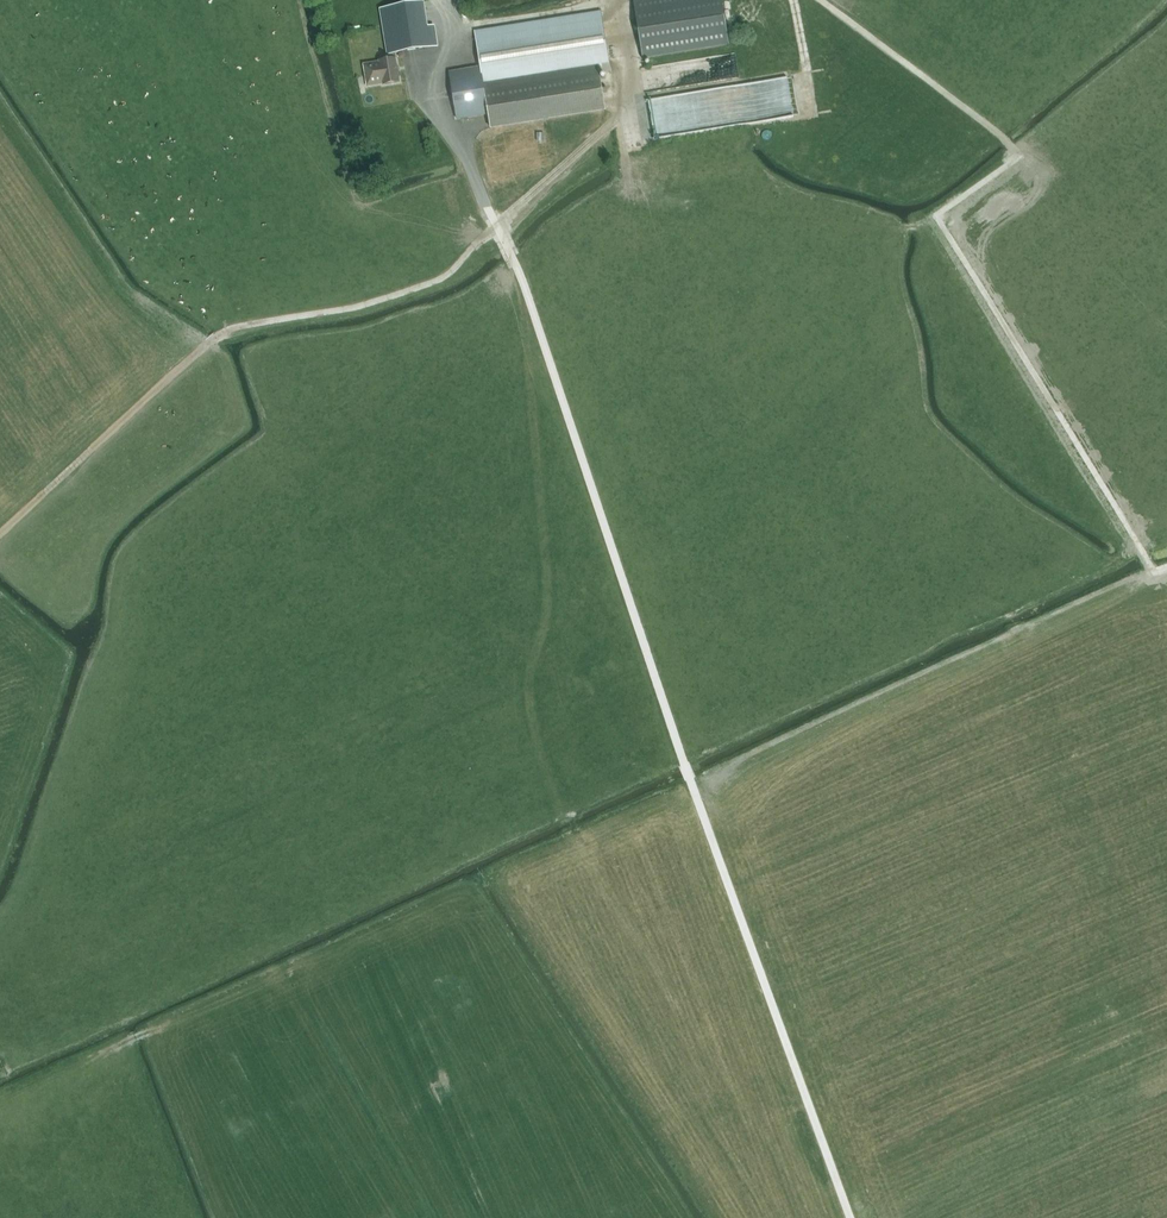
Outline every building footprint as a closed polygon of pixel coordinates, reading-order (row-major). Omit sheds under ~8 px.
[(444,36),(441,37),(437,7),(439,7),(438,0),(390,0),(399,53),(389,54),(390,59),(379,61),(379,63),(364,65),(368,86),(383,83),(383,85),(400,82),(396,60),(400,59),(400,60),(434,54),(434,53),(446,51),(444,36)] [(729,44),(722,0),(634,0),(643,58),(729,44)] [(599,73),(610,72),(601,12),(475,32),(480,67),(449,72),(457,119),(488,114),(490,128),(605,110),(599,73)] [(721,81),(648,91),(652,121),(651,121),(654,138),(678,135),(677,124),(674,124),(673,116),(679,116),(682,134),(690,132),(688,114),(698,112),(698,116),(710,115),(711,120),(736,116),(735,105),(753,103),(755,115),(795,109),(790,78),(736,85),(736,87),(722,89),(721,81)]
